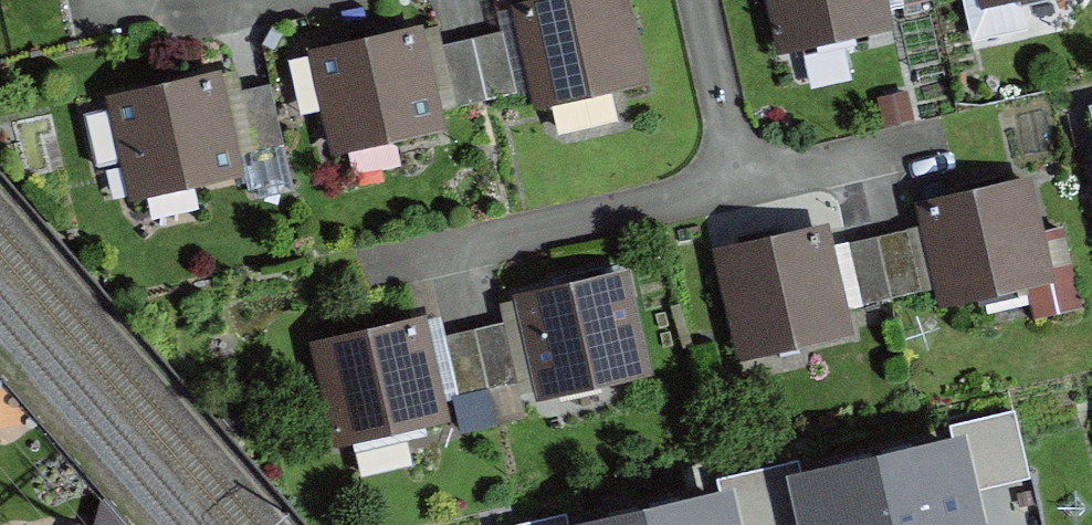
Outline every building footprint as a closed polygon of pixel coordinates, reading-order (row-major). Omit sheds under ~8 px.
[(508,37),(523,104),(527,119),(643,93),(622,0),(562,0),(503,13),(508,37)] [(780,69),(893,43),(883,0),(764,0),(780,69)] [(978,16),(1058,0),(975,0),(978,16)] [(523,104),(508,37),(469,46),(485,112),(523,104)] [(446,136),(443,122),(428,55),(424,39),(308,65),(330,162),(446,136)] [(428,55),(443,122),(485,112),(469,46),(428,55)] [(239,189),(233,161),(222,112),(217,88),(109,112),(132,213),(239,189)] [(222,112),(233,161),(271,152),(260,104),(222,112)] [(914,209),(921,247),(930,295),(934,315),(1056,292),(1036,186),(914,209)] [(848,346),(842,312),(833,263),(828,237),(706,260),(726,368),(848,346)] [(885,303),(930,295),(921,247),(876,255),(885,303)] [(833,263),(842,312),(885,303),(876,255),(833,263)] [(507,300),(512,327),(522,377),(527,401),(643,378),(622,277),(507,300)] [(441,425),(435,395),(424,344),(421,327),(315,349),(335,447),(441,425)] [(483,385),(522,377),(512,327),(472,335),(483,385)] [(424,344),(435,395),(483,385),(472,335),(424,344)] [(975,448),(900,464),(913,524),(992,524),(975,448)] [(900,464),(822,478),(832,524),(913,524),(900,464)] [(744,489),(663,506),(667,524),(752,524),(744,489)] [(663,506),(582,524),(667,524),(663,506)]
